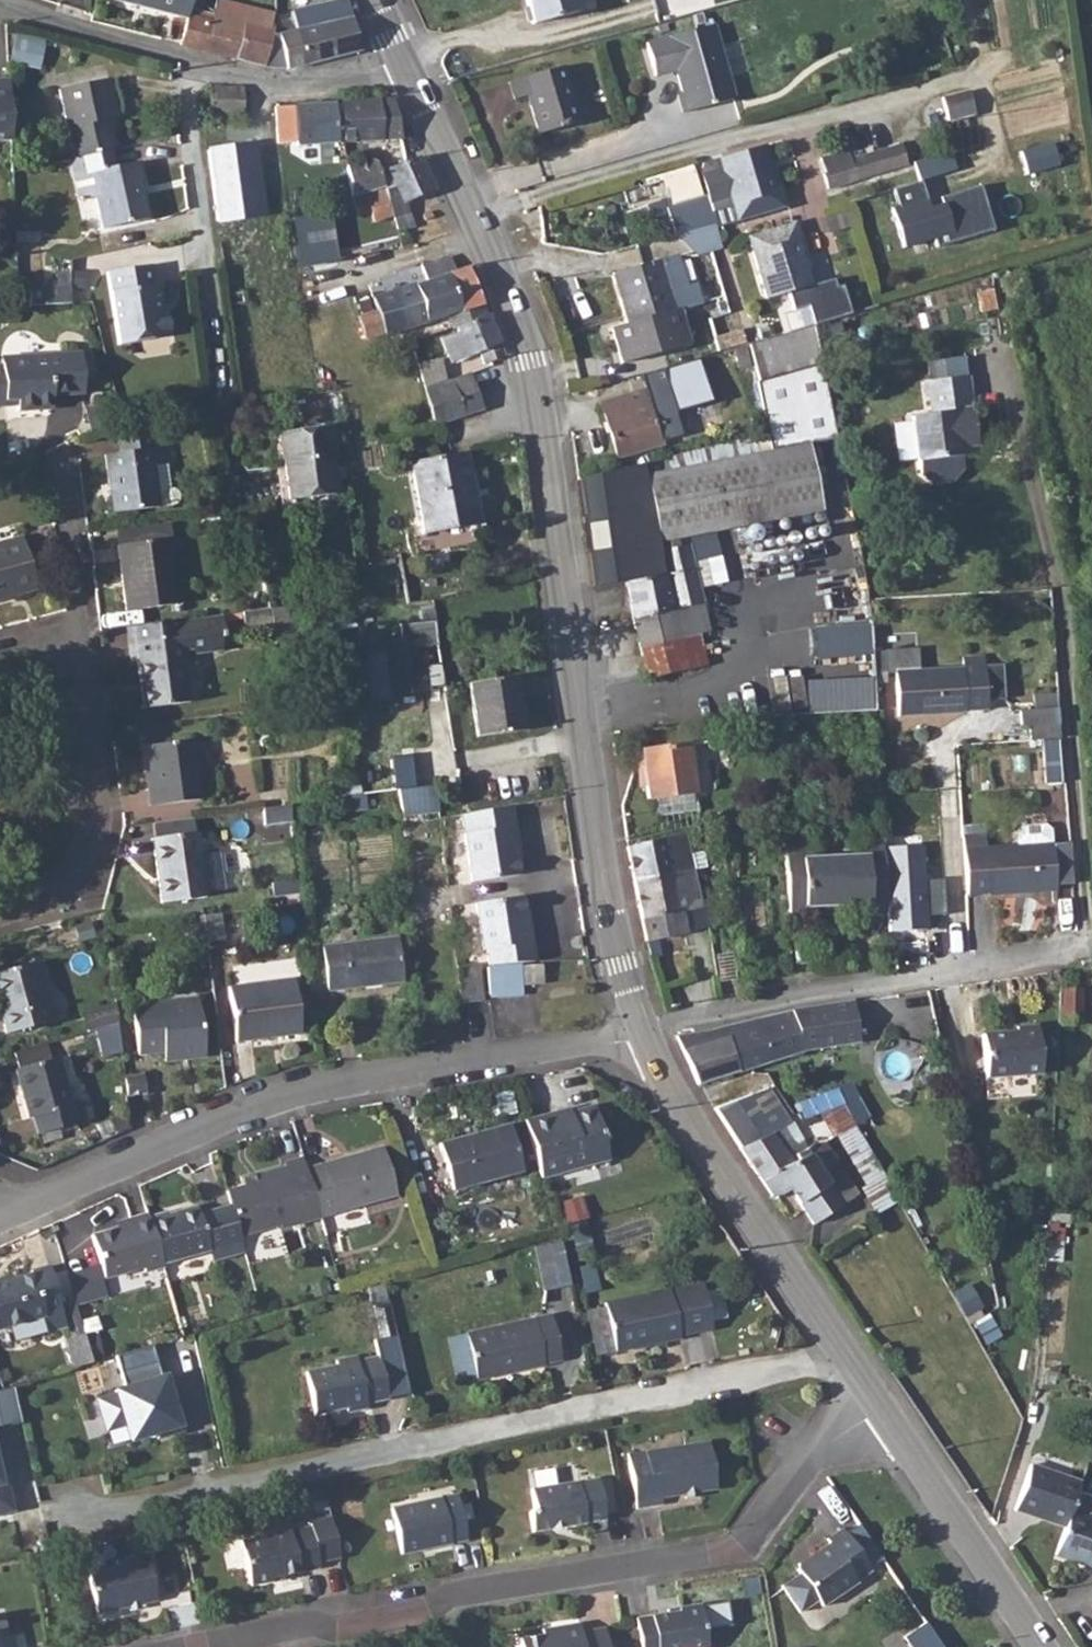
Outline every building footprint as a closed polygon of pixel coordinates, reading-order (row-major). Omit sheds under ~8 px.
[(109,0),(183,21),(184,18),(186,10),(188,0),(109,0)] [(533,22),(577,10),(574,0),(527,0),(533,22)] [(294,32),(276,37),(282,71),(356,52),(345,1),(310,9),(314,27),(294,32)] [(183,21),(176,47),(196,52),(204,23),(184,18),(183,21)] [(204,23),(196,52),(261,69),(269,36),(270,31),(266,30),(241,23),(239,32),(209,24),(204,23)] [(645,41),(652,66),(662,63),(665,71),(676,68),(682,91),(678,92),(683,111),(734,96),(713,23),(645,41)] [(40,66),(46,40),(18,33),(12,60),(40,66)] [(562,66),(506,80),(511,97),(524,93),(535,131),(576,120),(562,66)] [(11,137),(9,76),(0,76),(0,138),(11,137)] [(59,87),(74,156),(112,148),(116,147),(113,131),(109,117),(115,116),(117,115),(109,76),(59,87)] [(245,85),(213,85),(213,113),(245,113),(245,85)] [(971,95),(949,97),(951,119),(974,116),(971,95)] [(393,98),(340,101),(343,139),(401,136),(393,98)] [(275,105),(275,113),(276,140),(296,139),(296,144),(337,141),(335,101),(275,105)] [(242,144),(241,128),(211,129),(211,145),(242,144)] [(844,154),(820,161),(827,187),(907,163),(901,143),(846,159),(844,154)] [(719,158),(725,178),(771,165),(765,145),(719,158)] [(74,156),(69,157),(73,175),(75,175),(80,198),(96,195),(103,227),(148,216),(139,180),(143,179),(139,159),(116,165),(112,148),(74,156)] [(236,150),(211,151),(212,168),(236,167),(236,150)] [(389,171),(381,174),(384,184),(383,185),(384,188),(392,215),(397,230),(413,224),(404,200),(433,188),(418,155),(387,167),(389,171)] [(368,157),(346,164),(352,195),(383,185),(384,184),(381,174),(377,163),(368,157)] [(771,165),(725,178),(737,220),(787,206),(776,169),(772,171),(771,165)] [(906,250),(995,227),(984,185),(930,199),(924,179),(889,188),(906,250)] [(392,215),(384,188),(352,198),(356,215),(369,211),(373,221),(392,215)] [(670,206),(666,207),(673,233),(715,222),(707,195),(670,206)] [(334,212),(295,216),(301,267),(340,263),(334,212)] [(796,222),(748,236),(765,298),(811,286),(803,259),(807,258),(796,222)] [(425,281),(414,284),(424,321),(447,313),(452,327),(455,326),(486,314),(468,266),(454,271),(448,255),(421,264),(425,281)] [(627,323),(611,328),(621,361),(688,342),(678,308),(699,302),(694,284),(685,286),(676,255),(613,274),(627,323)] [(149,264),(104,271),(115,345),(165,337),(161,312),(156,308),(149,264)] [(414,284),(395,290),(406,326),(424,321),(414,284)] [(69,286),(42,287),(42,304),(70,302),(69,286)] [(406,326),(395,290),(372,298),(375,309),(358,314),(365,339),(406,326)] [(242,291),(225,293),(227,303),(243,301),(242,291)] [(486,314),(455,326),(456,331),(440,337),(450,362),(478,351),(483,362),(504,354),(489,313),(486,314)] [(1,360),(0,363),(0,405),(6,405),(6,398),(15,398),(16,405),(16,409),(51,407),(51,394),(82,393),(82,388),(97,387),(88,356),(79,356),(79,351),(60,352),(60,358),(1,360)] [(440,358),(416,364),(422,387),(445,377),(440,358)] [(469,373),(424,390),(433,424),(433,425),(482,408),(472,379),(469,373)] [(936,397),(929,398),(931,414),(912,417),(921,476),(934,486),(953,483),(961,466),(961,454),(959,443),(977,442),(967,375),(934,380),(936,397)] [(644,390),(602,403),(617,455),(659,443),(644,390)] [(330,424),(284,430),(288,452),(284,456),(290,498),(336,493),(331,455),(335,454),(330,424)] [(158,506),(150,448),(163,448),(160,427),(120,434),(121,451),(105,453),(113,510),(158,506)] [(751,436),(686,451),(694,480),(707,531),(711,530),(747,523),(783,516),(770,451),(755,454),(751,436)] [(808,444),(770,451),(783,516),(821,508),(817,488),(808,444)] [(686,451),(599,473),(604,502),(694,480),(686,451)] [(465,452),(410,461),(423,533),(477,524),(465,452)] [(613,550),(588,555),(592,589),(626,584),(632,616),(700,601),(697,587),(712,583),(706,557),(717,554),(711,530),(707,531),(694,480),(604,502),(613,550)] [(0,540),(0,597),(35,588),(21,535),(0,540)] [(170,537),(117,544),(124,609),(179,602),(170,537)] [(700,601),(632,616),(639,644),(677,636),(697,631),(707,629),(700,601)] [(294,604),(269,608),(271,624),(274,644),(298,638),(294,604)] [(269,608),(241,611),(243,628),(271,624),(269,608)] [(828,609),(831,626),(838,624),(836,608),(828,609)] [(220,614),(126,625),(131,659),(137,659),(143,705),(189,700),(183,649),(217,645),(216,637),(222,636),(220,614)] [(677,636),(639,644),(647,674),(684,666),(677,636)] [(419,637),(384,640),(389,692),(424,689),(419,637)] [(920,668),(896,669),(898,714),(966,710),(966,707),(986,706),(983,654),(962,655),(962,666),(920,668)] [(514,674),(468,681),(476,735),(522,729),(514,674)] [(808,677),(807,710),(875,710),(876,677),(808,677)] [(1030,709),(1032,738),(1058,736),(1057,707),(1030,709)] [(192,738),(149,743),(154,786),(149,787),(151,803),(199,798),(192,738)] [(635,749),(638,769),(643,769),(646,784),(647,796),(654,796),(657,814),(696,808),(693,790),(713,787),(706,739),(635,749)] [(1058,741),(1043,742),(1045,780),(1060,780),(1058,741)] [(403,814),(436,812),(434,785),(401,787),(403,814)] [(360,793),(341,795),(343,811),(365,808),(364,792),(360,793)] [(289,803),(261,807),(263,822),(291,819),(289,803)] [(509,804),(460,813),(470,880),(517,873),(513,845),(515,844),(509,804)] [(627,845),(626,845),(632,878),(693,867),(699,866),(705,865),(703,850),(697,851),(692,830),(627,845)] [(194,831),(155,836),(153,836),(160,901),(206,895),(205,890),(223,888),(218,850),(200,853),(198,831),(194,831)] [(984,834),(963,835),(966,892),(1055,888),(1052,842),(985,846),(984,834)] [(805,841),(783,843),(788,912),(805,911),(805,905),(867,901),(867,907),(886,907),(882,837),(860,838),(861,854),(807,857),(805,841)] [(693,867),(632,878),(640,917),(704,906),(706,906),(705,896),(699,897),(693,867)] [(520,895),(474,902),(482,948),(486,948),(488,963),(534,960),(528,922),(525,922),(520,895)] [(704,906),(640,917),(644,938),(685,932),(684,928),(707,925),(704,906)] [(219,911),(203,914),(206,941),(222,940),(219,911)] [(203,914),(187,915),(189,943),(206,941),(203,914)] [(395,937),(322,945),(328,987),(400,980),(395,937)] [(711,955),(702,957),(704,973),(713,971),(711,955)] [(0,970),(0,1010),(6,1033),(49,1021),(38,982),(45,980),(39,959),(0,970)] [(477,962),(456,965),(461,1003),(483,1001),(477,962)] [(541,963),(486,966),(489,993),(522,992),(522,983),(542,981),(541,963)] [(293,978),(228,986),(235,1040),(300,1032),(293,978)] [(157,1004),(132,1007),(138,1053),(163,1051),(164,1061),(204,1056),(196,995),(156,1000),(157,1004)] [(775,1013),(723,1026),(737,1071),(804,1049),(859,1041),(853,1000),(804,1008),(775,1013)] [(114,1003),(82,1011),(87,1030),(98,1028),(116,1023),(114,1003)] [(116,1023),(98,1028),(101,1055),(120,1053),(116,1023)] [(1015,1031),(982,1034),(986,1079),(1041,1074),(1036,1025),(1014,1027),(1015,1031)] [(698,1083),(700,1082),(737,1071),(723,1026),(701,1032),(676,1035),(698,1083)] [(57,1056),(14,1068),(28,1116),(32,1115),(37,1133),(76,1123),(90,1119),(85,1100),(70,1104),(57,1056)] [(143,1074),(123,1077),(125,1094),(145,1092),(143,1074)] [(766,1088),(715,1107),(760,1177),(810,1152),(814,1150),(811,1144),(807,1146),(793,1122),(789,1123),(766,1088)] [(809,1116),(816,1113),(821,1111),(843,1103),(836,1088),(820,1094),(823,1103),(816,1105),(814,1097),(803,1100),(809,1116)] [(856,1096),(843,1103),(855,1123),(867,1117),(856,1096)] [(843,1103),(821,1111),(835,1135),(837,1133),(855,1124),(855,1123),(843,1103)] [(552,1113),(524,1120),(540,1177),(608,1158),(593,1105),(569,1112),(553,1116),(552,1113)] [(508,1124),(438,1144),(450,1190),(520,1171),(508,1124)] [(810,1152),(760,1177),(773,1195),(789,1186),(814,1223),(858,1193),(824,1142),(814,1150),(810,1152)] [(381,1146),(306,1168),(320,1216),(396,1194),(381,1146)] [(244,1185),(227,1190),(231,1203),(240,1234),(279,1223),(281,1228),(320,1216),(306,1168),(303,1157),(284,1163),(285,1166),(243,1178),(244,1185)] [(167,1211),(149,1215),(162,1261),(209,1248),(213,1261),(245,1251),(240,1234),(231,1203),(199,1212),(196,1205),(167,1213),(167,1211)] [(131,1224),(118,1227),(92,1234),(104,1276),(142,1265),(144,1270),(163,1265),(162,1261),(149,1215),(148,1212),(129,1217),(131,1224)] [(534,1247),(545,1290),(574,1283),(563,1239),(534,1247)] [(99,1261),(55,1274),(62,1295),(75,1291),(78,1304),(109,1295),(99,1261)] [(0,1281),(0,1327),(43,1314),(48,1332),(66,1327),(57,1296),(51,1275),(48,1265),(29,1270),(29,1272),(0,1281)] [(383,1283),(365,1287),(369,1304),(387,1300),(383,1283)] [(604,1303),(605,1306),(615,1350),(680,1337),(669,1289),(604,1303)] [(550,1315),(466,1334),(475,1378),(543,1364),(543,1362),(560,1358),(550,1315)] [(106,1354),(98,1328),(87,1332),(96,1357),(106,1354)] [(84,1331),(66,1337),(74,1366),(93,1360),(84,1331)] [(162,1374),(153,1343),(116,1353),(125,1385),(115,1388),(117,1392),(98,1397),(107,1427),(125,1422),(129,1438),(166,1427),(168,1432),(181,1429),(165,1373),(162,1374)] [(407,1393),(397,1351),(378,1355),(387,1397),(407,1393)] [(337,1364),(306,1372),(315,1413),(346,1406),(347,1411),(366,1406),(365,1402),(387,1397),(378,1355),(356,1360),(355,1355),(336,1360),(337,1364)] [(1049,1365),(1048,1373),(1057,1374),(1058,1366),(1049,1365)] [(0,1387),(0,1426),(21,1422),(13,1383),(3,1386),(0,1387)] [(658,1498),(683,1493),(698,1490),(714,1487),(705,1442),(624,1455),(634,1510),(660,1506),(658,1498)] [(1016,1507),(1065,1525),(1070,1510),(1077,1490),(1080,1481),(1031,1465),(1016,1507)] [(11,1508),(3,1472),(0,1473),(0,1510),(11,1508)] [(534,1508),(527,1511),(531,1529),(603,1519),(597,1478),(531,1489),(534,1508)] [(1056,1553),(1091,1565),(1091,1495),(1077,1490),(1070,1510),(1065,1525),(1056,1553)] [(456,1498),(392,1511),(401,1555),(466,1543),(456,1498)] [(271,1583),(269,1577),(281,1575),(317,1567),(309,1526),(238,1541),(248,1587),(271,1583)] [(813,1558),(797,1569),(800,1573),(781,1586),(799,1610),(816,1599),(822,1606),(855,1583),(854,1581),(870,1570),(841,1528),(825,1539),(828,1542),(811,1554),(813,1558)] [(93,1613),(123,1607),(136,1604),(153,1600),(143,1553),(111,1561),(113,1568),(83,1574),(93,1613)] [(633,1619),(638,1646),(704,1646),(697,1605),(677,1610),(677,1611),(633,1619)] [(928,1620),(904,1635),(912,1646),(945,1646),(928,1620)] [(540,1636),(518,1639),(520,1646),(607,1646),(603,1628),(579,1631),(578,1624),(556,1628),(557,1633),(540,1636)]
